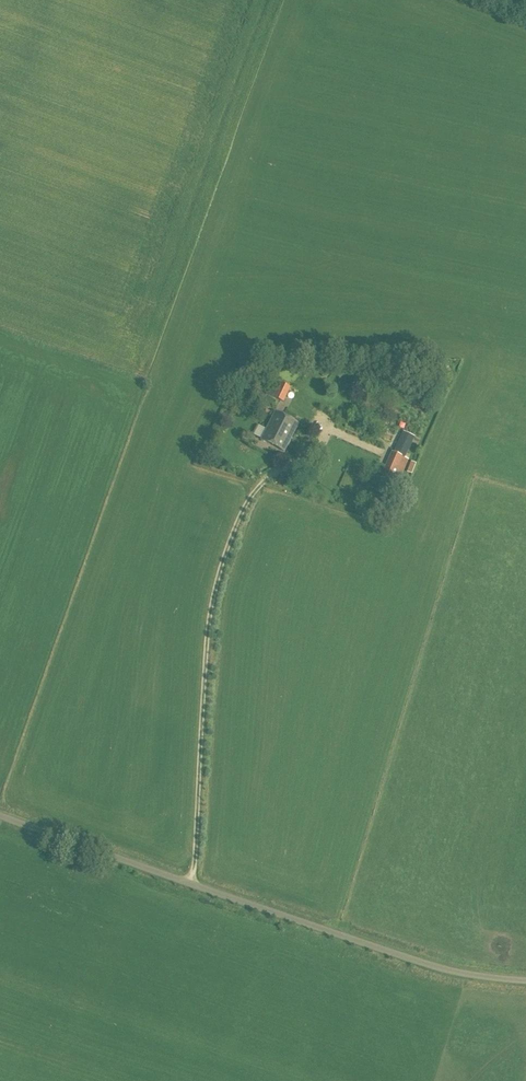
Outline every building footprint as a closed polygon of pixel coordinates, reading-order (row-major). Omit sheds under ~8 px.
[(284,402),(291,387),(281,382),(274,397),(284,402)] [(284,451),(298,423),(276,412),(262,440),(284,451)] [(406,458),(415,437),(403,431),(394,452),(392,451),(380,477),(392,482),(393,480),(398,482),(408,459),(406,458)]
